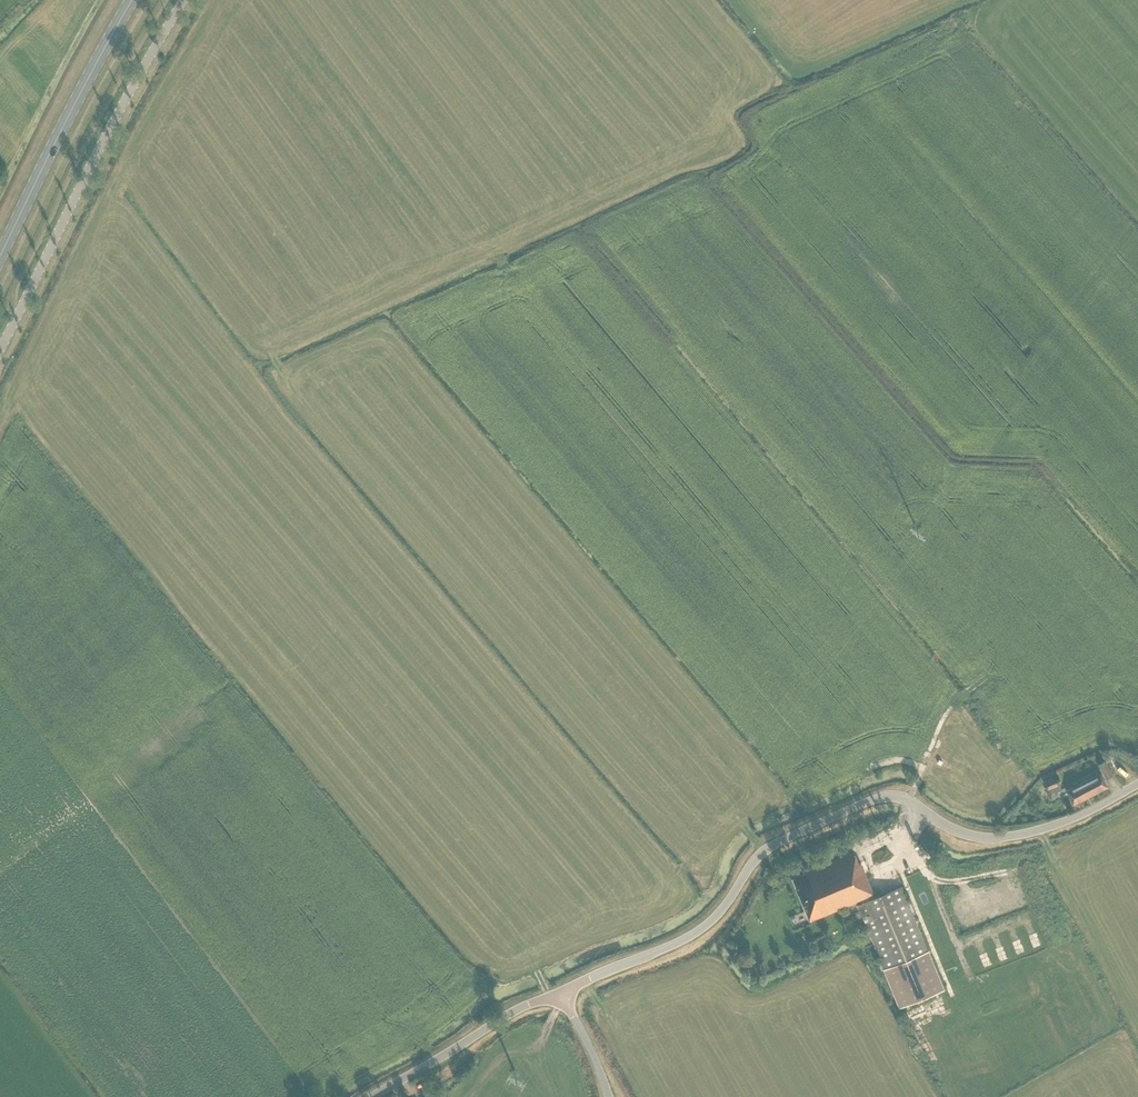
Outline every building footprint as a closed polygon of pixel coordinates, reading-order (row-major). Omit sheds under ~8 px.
[(1098,765),(1105,779),(1112,775),(1105,761),(1098,765)] [(1082,783),(1066,791),(1068,796),(1062,799),(1066,808),(1073,804),(1073,805),(1107,788),(1100,774),(1094,777),(1091,771),(1079,777),(1082,783)] [(1059,786),(1055,776),(1043,781),(1047,791),(1053,789),(1059,786)] [(1047,791),(1047,792),(1050,798),(1056,795),(1055,793),(1054,791),(1053,789),(1047,791)] [(809,921),(856,902),(886,975),(899,1008),(944,990),(930,957),(901,887),(862,903),(861,900),(873,895),(865,874),(871,872),(867,861),(858,864),(854,853),(791,877),(809,921)] [(819,855),(809,859),(811,865),(821,861),(819,855)] [(982,881),(969,887),(975,900),(988,894),(982,881)]
